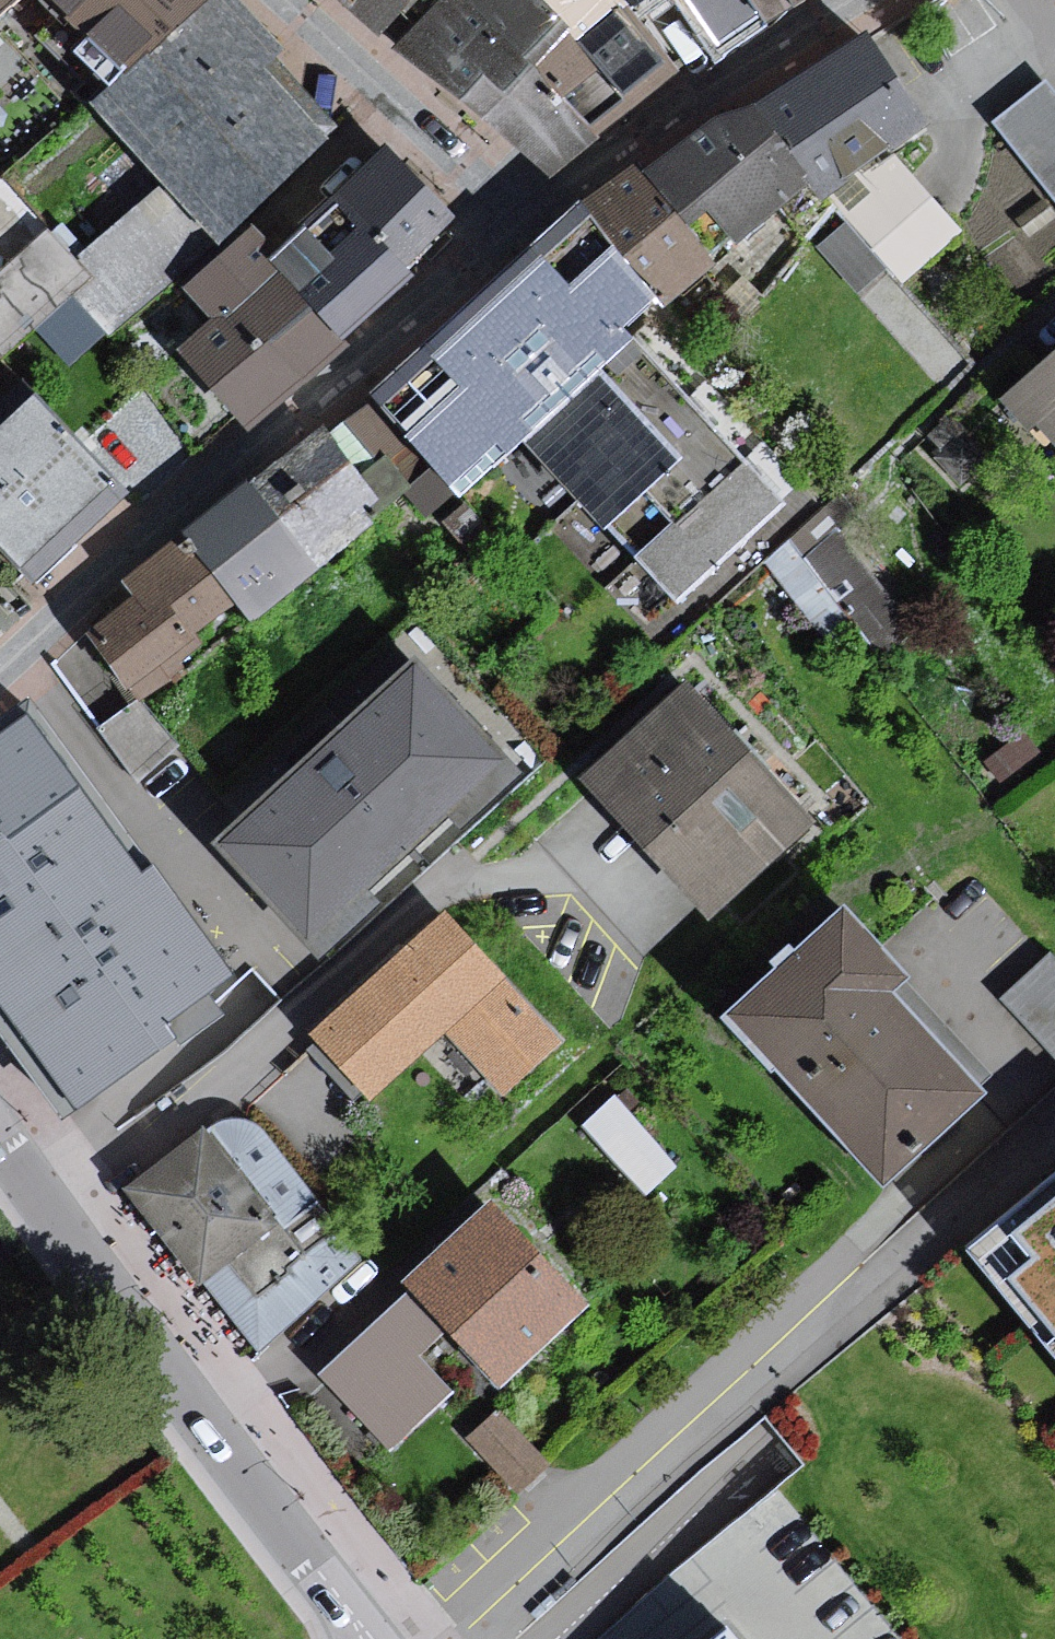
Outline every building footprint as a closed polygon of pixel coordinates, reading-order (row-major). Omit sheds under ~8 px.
[(35,586),(125,494),(42,378),(24,391),(3,364),(86,303),(134,368),(171,345),(260,439),(483,239),(202,0),(0,0),(0,151),(53,109),(19,71),(35,59),(12,30),(44,11),(128,91),(99,117),(165,189),(77,262),(50,231),(35,250),(0,212),(0,550),(35,586)] [(561,182),(694,74),(790,36),(847,0),(333,0),(561,182)] [(925,142),(875,54),(653,180),(641,169),(593,208),(382,395),(470,501),(521,456),(533,467),(548,457),(696,616),(809,514),(649,336),(733,271),(707,236),(726,221),(753,249),(925,142)] [(1001,128),(1054,202),(1054,89),(1001,128)] [(847,232),(821,255),(859,298),(885,274),(847,232)] [(1054,438),(1054,354),(1005,398),(1032,429),(1041,422),(1054,438)] [(379,498),(321,422),(87,632),(139,700),(207,644),(199,628),(379,498)] [(854,513),(837,494),(757,567),(830,653),(857,631),(883,662),(921,630),(835,529),(854,513)] [(524,769),(411,647),(210,832),(323,954),(524,769)] [(688,668),(575,769),(702,909),(815,808),(688,668)] [(26,693),(0,715),(0,1021),(69,1116),(239,976),(26,693)] [(837,896),(717,1012),(879,1180),(979,1084),(886,987),(906,968),(837,896)] [(444,909),(308,1027),(365,1094),(414,1052),(467,1112),(555,1036),(444,909)] [(1052,963),(1004,1005),(1054,1063),(1054,967),(1052,963)] [(619,1105),(583,1133),(645,1212),(681,1184),(619,1105)] [(223,1130),(132,1199),(262,1362),(365,1266),(264,1133),(223,1130)] [(963,1241),(1054,1357),(1054,1168),(963,1241)] [(514,1215),(321,1381),(387,1457),(456,1398),(428,1365),(460,1337),(507,1391),(598,1312),(514,1215)] [(0,1387),(0,1407),(9,1400),(0,1387)] [(509,1423),(475,1452),(518,1501),(551,1472),(509,1423)] [(705,1638),(737,1638),(724,1624),(705,1638)]
